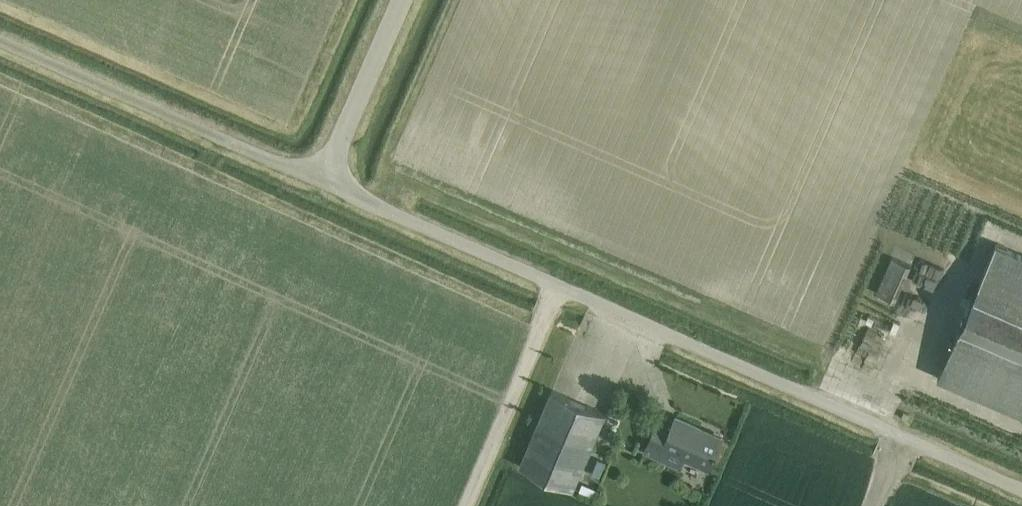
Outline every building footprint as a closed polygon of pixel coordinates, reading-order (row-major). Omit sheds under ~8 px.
[(997,243),(956,339),(948,336),(937,360),(945,364),(939,377),(1021,413),(1021,254),(997,243)] [(912,265),(893,256),(877,292),(896,300),(912,265)] [(575,488),(598,431),(606,413),(553,390),(545,408),(522,465),(575,488)] [(685,458),(690,460),(710,469),(724,438),(676,417),(671,429),(658,423),(646,451),(681,467),(685,458)] [(598,458),(591,473),(600,477),(606,462),(598,458)] [(576,503),(583,505),(593,505),(599,493),(582,487),(576,503)]
